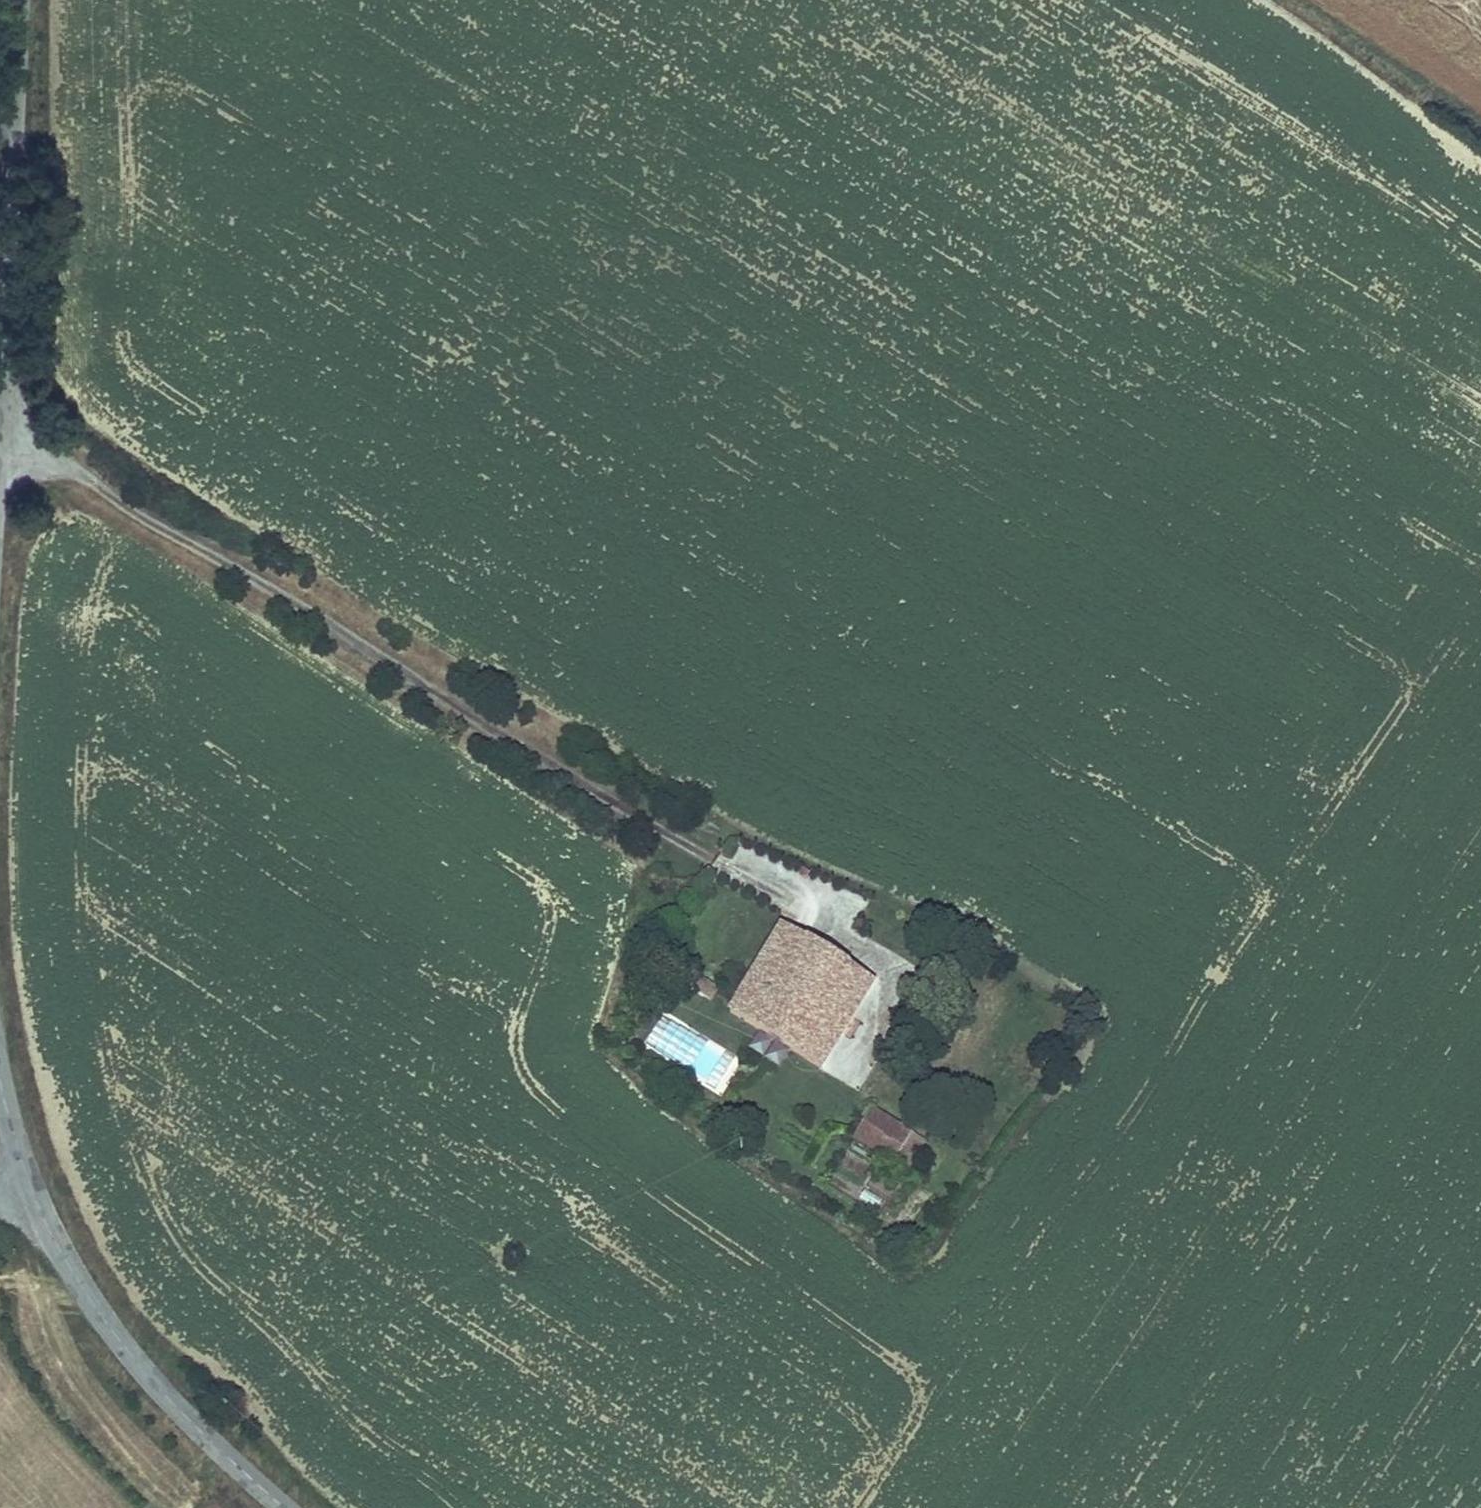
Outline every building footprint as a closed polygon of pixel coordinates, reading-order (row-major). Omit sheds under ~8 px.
[(874,982),(779,924),(726,1011),(821,1069),(874,982)] [(708,1003),(718,989),(697,975),(688,990),(708,1003)] [(872,1107),(851,1140),(891,1166),(913,1133),(872,1107)]
